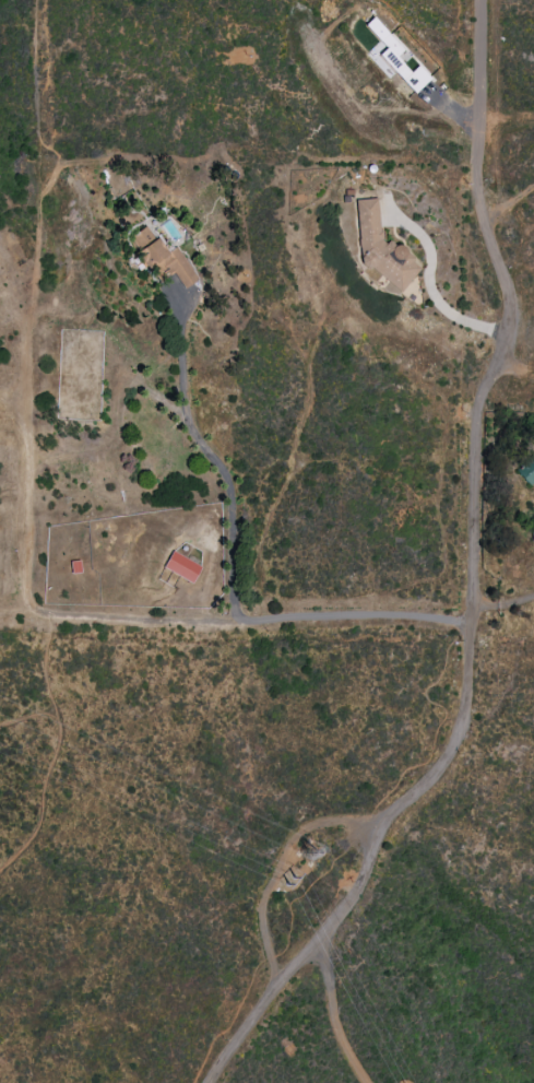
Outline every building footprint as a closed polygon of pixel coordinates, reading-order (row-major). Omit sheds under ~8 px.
[(354,201),(361,268),(375,267),(376,279),(389,277),(391,291),(412,289),(409,265),(410,265),(408,242),(381,245),(376,198),(354,201)] [(177,246),(167,252),(158,237),(154,240),(146,226),(128,237),(154,282),(173,271),(183,289),(197,281),(177,246)] [(515,473),(529,486),(533,481),(533,452),(515,473)] [(194,582),(201,564),(169,552),(162,571),(194,582)]
